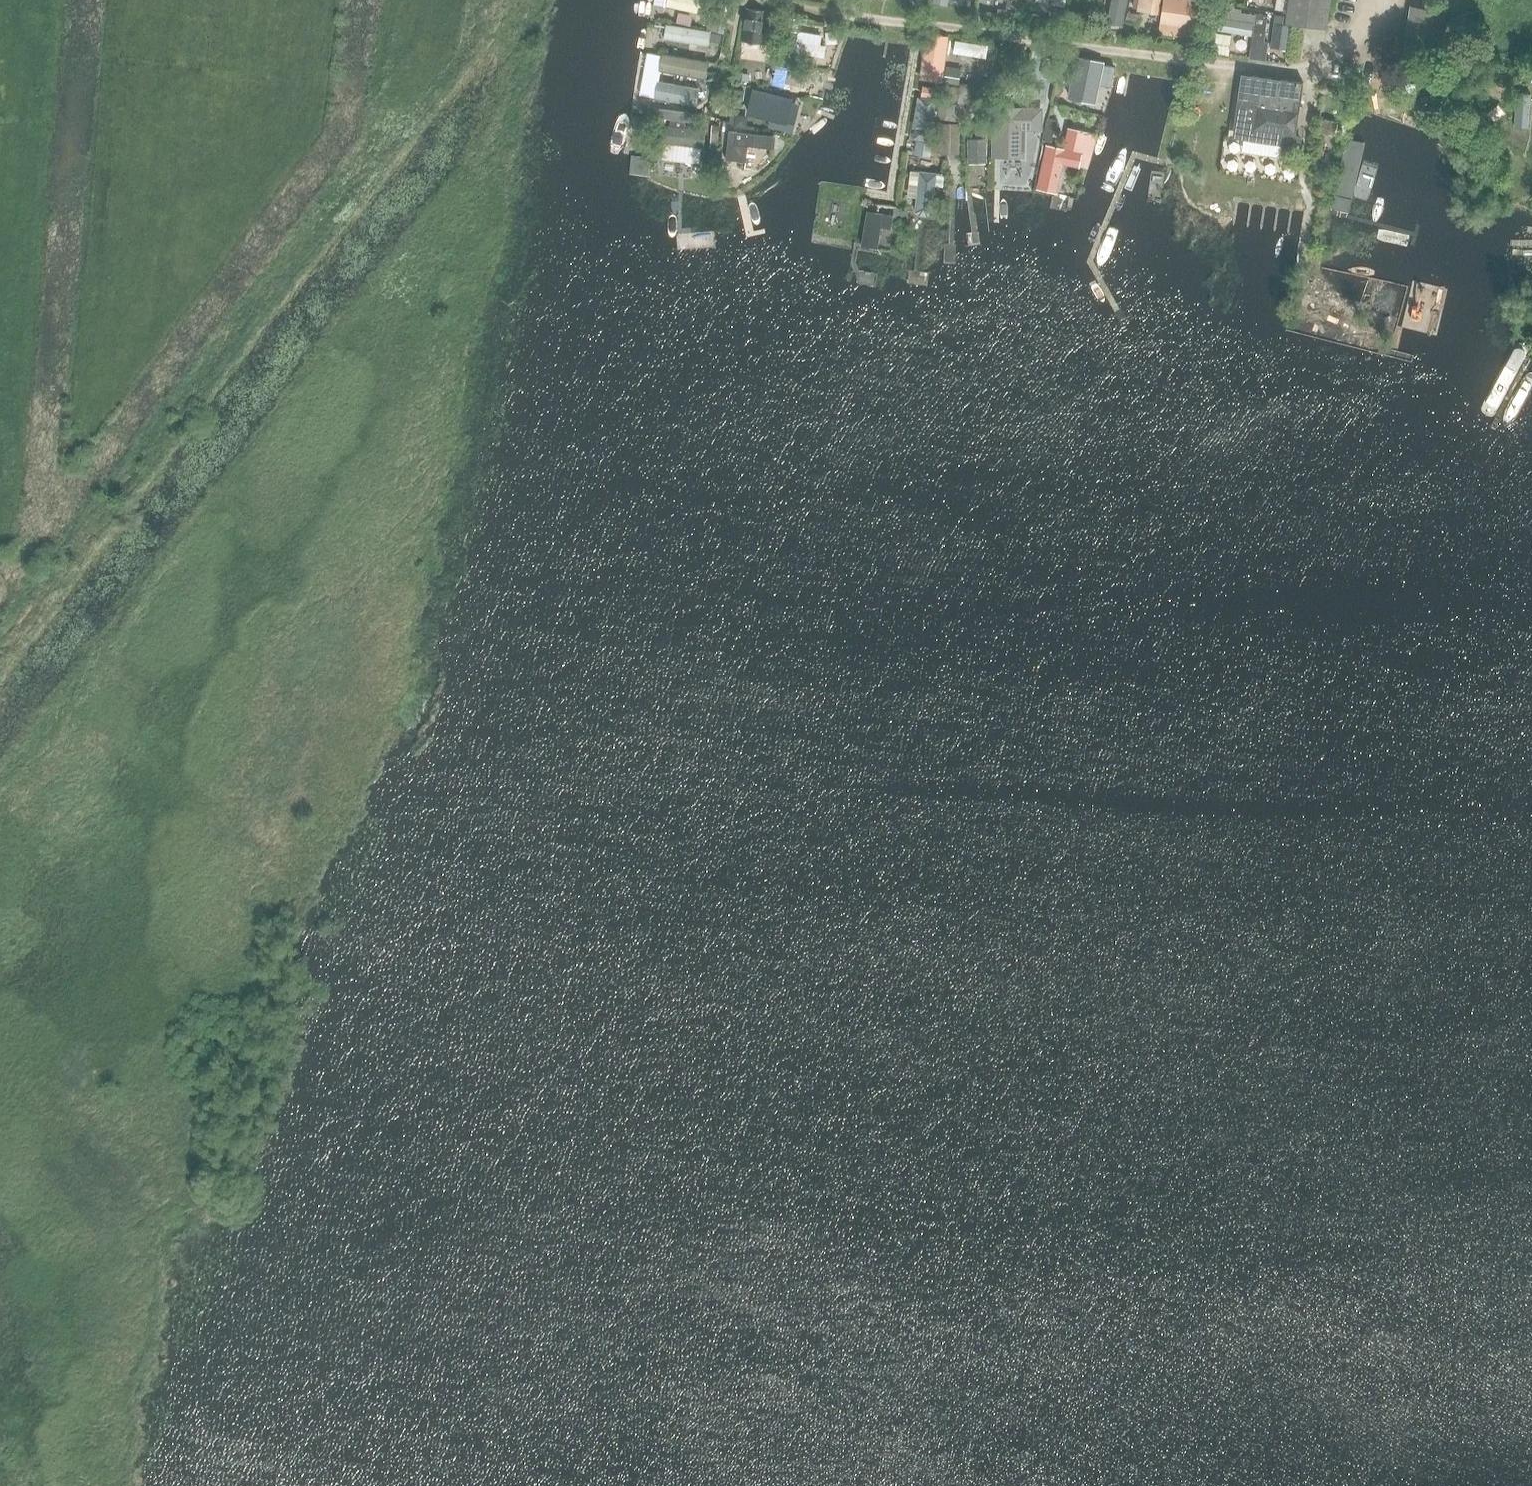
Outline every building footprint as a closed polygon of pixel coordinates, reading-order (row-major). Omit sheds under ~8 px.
[(697,0),(668,0),(667,6),(698,12),(701,1),(697,0)] [(1004,18),(1015,20),(1019,0),(1007,0),(1004,18)] [(1105,23),(1120,26),(1126,0),(1110,0),(1105,23)] [(1157,33),(1193,39),(1199,0),(1163,0),(1157,33)] [(1287,23),(1326,28),(1330,0),(1290,0),(1287,23)] [(1253,35),(1255,15),(1241,14),(1242,9),(1221,6),(1220,13),(1218,30),(1253,35)] [(1412,7),(1405,54),(1452,62),(1457,30),(1442,27),(1444,11),(1412,7)] [(769,12),(745,9),(740,47),(757,49),(757,43),(765,44),(769,12)] [(1255,15),(1253,35),(1250,58),(1265,60),(1267,44),(1264,43),(1267,17),(1255,15)] [(704,21),(693,19),(691,27),(694,27),(694,31),(664,25),(661,36),(698,43),(701,29),(703,29),(704,21)] [(726,25),(708,21),(706,29),(724,33),(726,25)] [(819,36),(797,33),(796,42),(787,41),(785,52),(823,58),(825,46),(818,45),(819,36)] [(919,79),(942,82),(948,36),(925,33),(919,79)] [(986,44),(954,40),(952,53),(984,57),(986,44)] [(691,62),(658,56),(656,68),(689,73),(691,62)] [(1056,69),(1058,60),(1046,57),(1044,67),(1056,69)] [(1071,98),(1096,103),(1100,84),(1104,64),(1104,63),(1079,58),(1071,98)] [(1235,127),(1233,138),(1282,145),(1282,147),(1282,148),(1282,149),(1283,151),(1283,152),(1284,152),(1286,153),(1287,153),(1288,153),(1290,153),(1291,152),(1292,151),(1292,150),(1293,149),(1293,147),(1293,144),(1302,83),(1243,74),(1235,127)] [(801,84),(771,78),(770,89),(799,94),(801,84)] [(698,89),(656,82),(653,99),(695,106),(698,89)] [(973,100),(976,84),(964,82),(961,98),(973,100)] [(960,88),(942,85),(937,118),(961,122),(962,116),(966,117),(968,107),(957,105),(960,88)] [(1529,96),(1516,96),(1516,129),(1529,129),(1529,96)] [(797,135),(799,112),(787,100),(775,98),(771,134),(783,135),(783,133),(797,135)] [(932,129),(937,102),(925,100),(917,98),(912,126),(920,127),(932,129)] [(992,158),(1026,158),(1026,130),(1043,131),(1044,108),(1010,107),(994,107),(993,107),(993,118),(993,119),(992,158)] [(736,113),(735,126),(748,127),(748,120),(743,114),(736,113)] [(702,130),(661,125),(659,142),(700,146),(702,130)] [(957,154),(956,125),(937,125),(938,143),(932,143),(932,154),(957,154)] [(985,138),(985,125),(974,125),(974,138),(974,139),(966,139),(966,163),(985,163),(985,139),(985,138)] [(773,136),(734,133),(729,133),(727,161),(747,162),(749,146),(772,148),(773,136)] [(1364,155),(1366,144),(1348,140),(1345,155),(1344,159),(1335,200),(1344,202),(1353,205),(1364,155)] [(1083,152),(1047,144),(1036,189),(1056,194),(1063,164),(1079,168),(1083,152)] [(1223,166),(1232,168),(1236,149),(1227,147),(1223,166)] [(943,187),(945,173),(935,172),(917,170),(910,169),(907,197),(914,197),(912,212),(930,214),(933,185),(943,187)] [(1145,172),(1128,291),(1148,294),(1165,175),(1145,172)] [(891,215),(865,211),(859,247),(875,249),(878,227),(889,229),(891,215)] [(1513,344),(1480,409),(1494,417),(1528,352),(1513,344)]
